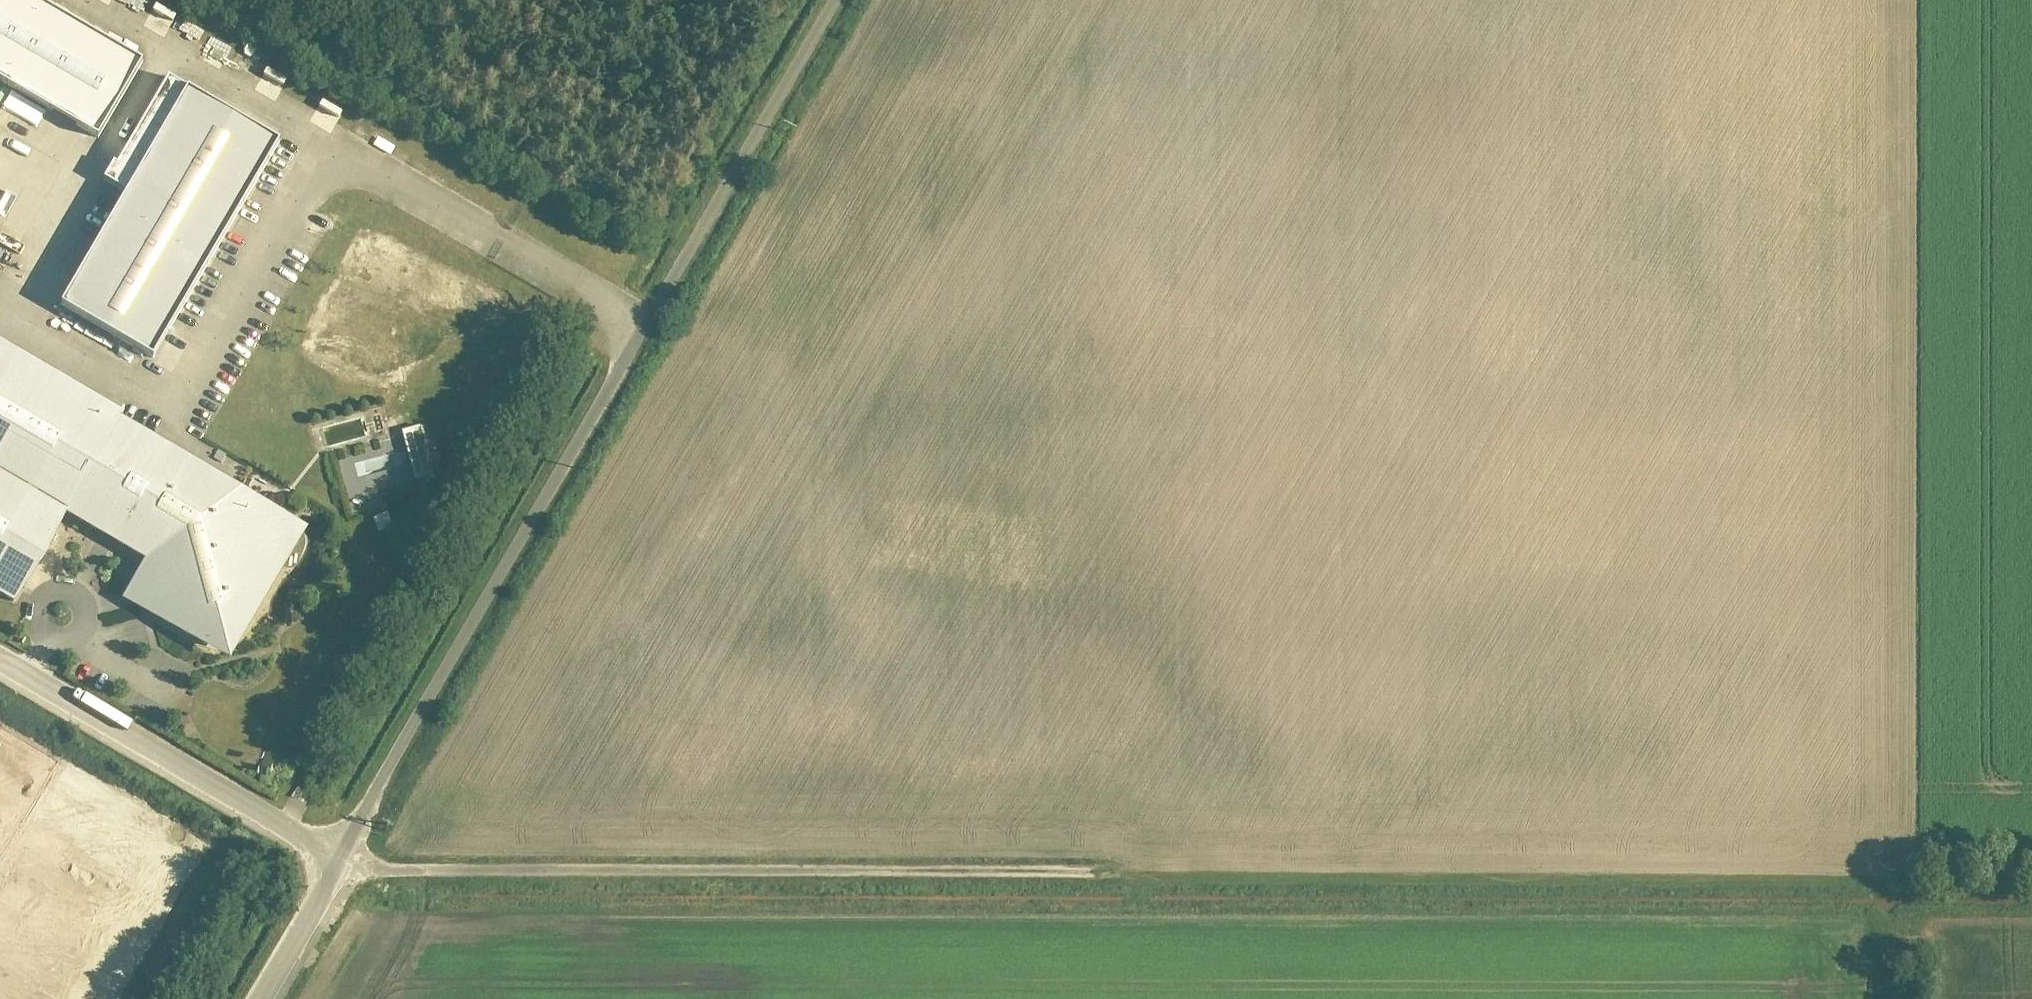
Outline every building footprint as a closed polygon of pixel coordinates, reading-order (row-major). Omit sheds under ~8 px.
[(30,0),(0,0),(0,86),(102,145),(147,67),(30,0)] [(48,306),(142,360),(268,142),(153,76),(89,187),(110,199),(48,306)] [(5,607),(56,520),(132,565),(109,604),(217,667),(299,528),(0,353),(0,604),(5,607)] [(406,432),(421,482),(439,476),(424,427),(406,432)]
